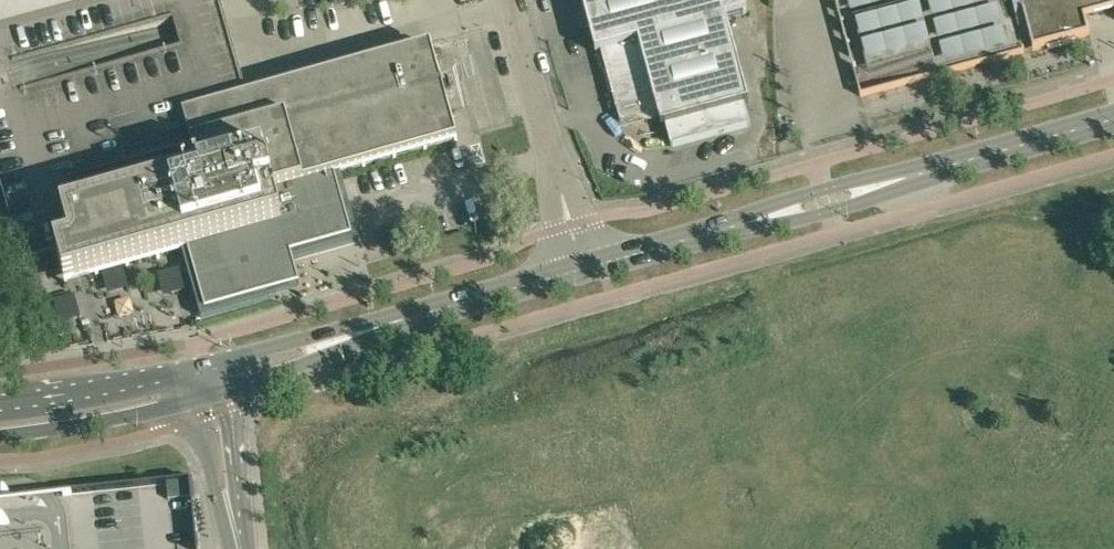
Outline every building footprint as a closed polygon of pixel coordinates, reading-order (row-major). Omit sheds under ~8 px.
[(16,240),(23,264),(57,254),(65,284),(188,249),(205,310),(299,284),(291,253),(352,236),(335,175),(457,140),(431,46),(248,98),(220,0),(0,0),(0,184),(16,240)] [(597,52),(616,123),(627,125),(642,124),(660,124),(661,127),(665,126),(671,147),(750,126),(744,104),(749,103),(726,18),(747,12),(744,0),(581,0),(595,53),(597,52)] [(1089,35),(1087,27),(1084,18),(1113,10),(1113,0),(1020,0),(1033,50),(1089,35)] [(189,481),(167,483),(169,499),(191,496),(189,481)]
